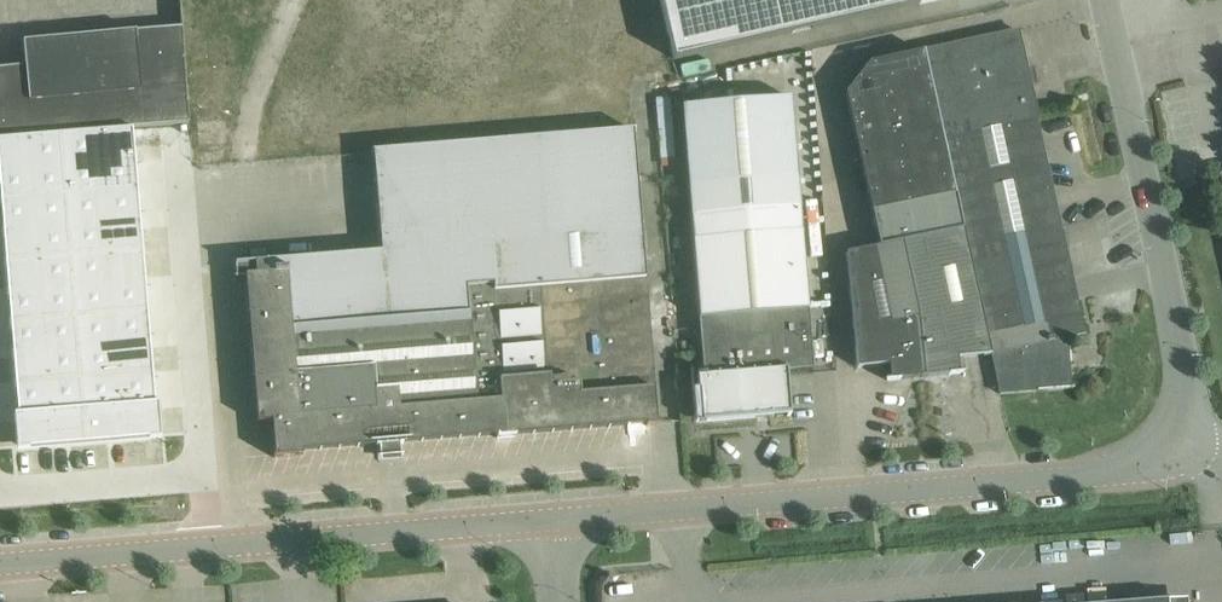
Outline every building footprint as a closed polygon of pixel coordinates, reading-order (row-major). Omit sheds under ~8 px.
[(674,59),(934,0),(660,0),(674,59)] [(189,123),(182,30),(36,41),(18,43),(20,66),(0,68),(0,138),(189,123)] [(962,229),(991,355),(1000,394),(1074,388),(1074,387),(1071,387),(1067,338),(1085,334),(1018,31),(923,51),(931,87),(939,122),(947,158),(955,194),(962,229)] [(931,87),(923,51),(869,62),(845,93),(848,106),(931,87)] [(939,122),(931,87),(848,106),(855,141),(939,122)] [(813,369),(795,177),(789,99),(681,108),(704,374),(697,374),(701,421),(790,414),(786,371),(813,369)] [(855,141),(863,177),(947,158),(939,122),(855,141)] [(0,140),(0,198),(18,415),(19,426),(21,446),(156,435),(155,415),(154,404),(132,129),(0,140)] [(635,130),(372,152),(373,152),(382,251),(235,264),(236,277),(235,277),(236,278),(246,277),(258,421),(257,421),(257,423),(271,422),(274,458),(303,455),(302,449),(377,444),(377,445),(380,445),(381,451),(401,450),(400,443),(404,443),(403,441),(497,434),(497,438),(516,437),(515,434),(646,423),(646,426),(656,425),(653,390),(655,390),(634,131),(635,131),(635,130)] [(863,177),(871,212),(955,194),(947,158),(863,177)] [(955,194),(871,212),(878,246),(902,241),(962,229),(955,194)] [(887,379),(888,381),(961,373),(961,372),(958,372),(956,358),(991,355),(962,229),(902,241),(878,246),(845,253),(856,367),(889,365),(890,379),(887,379)]
